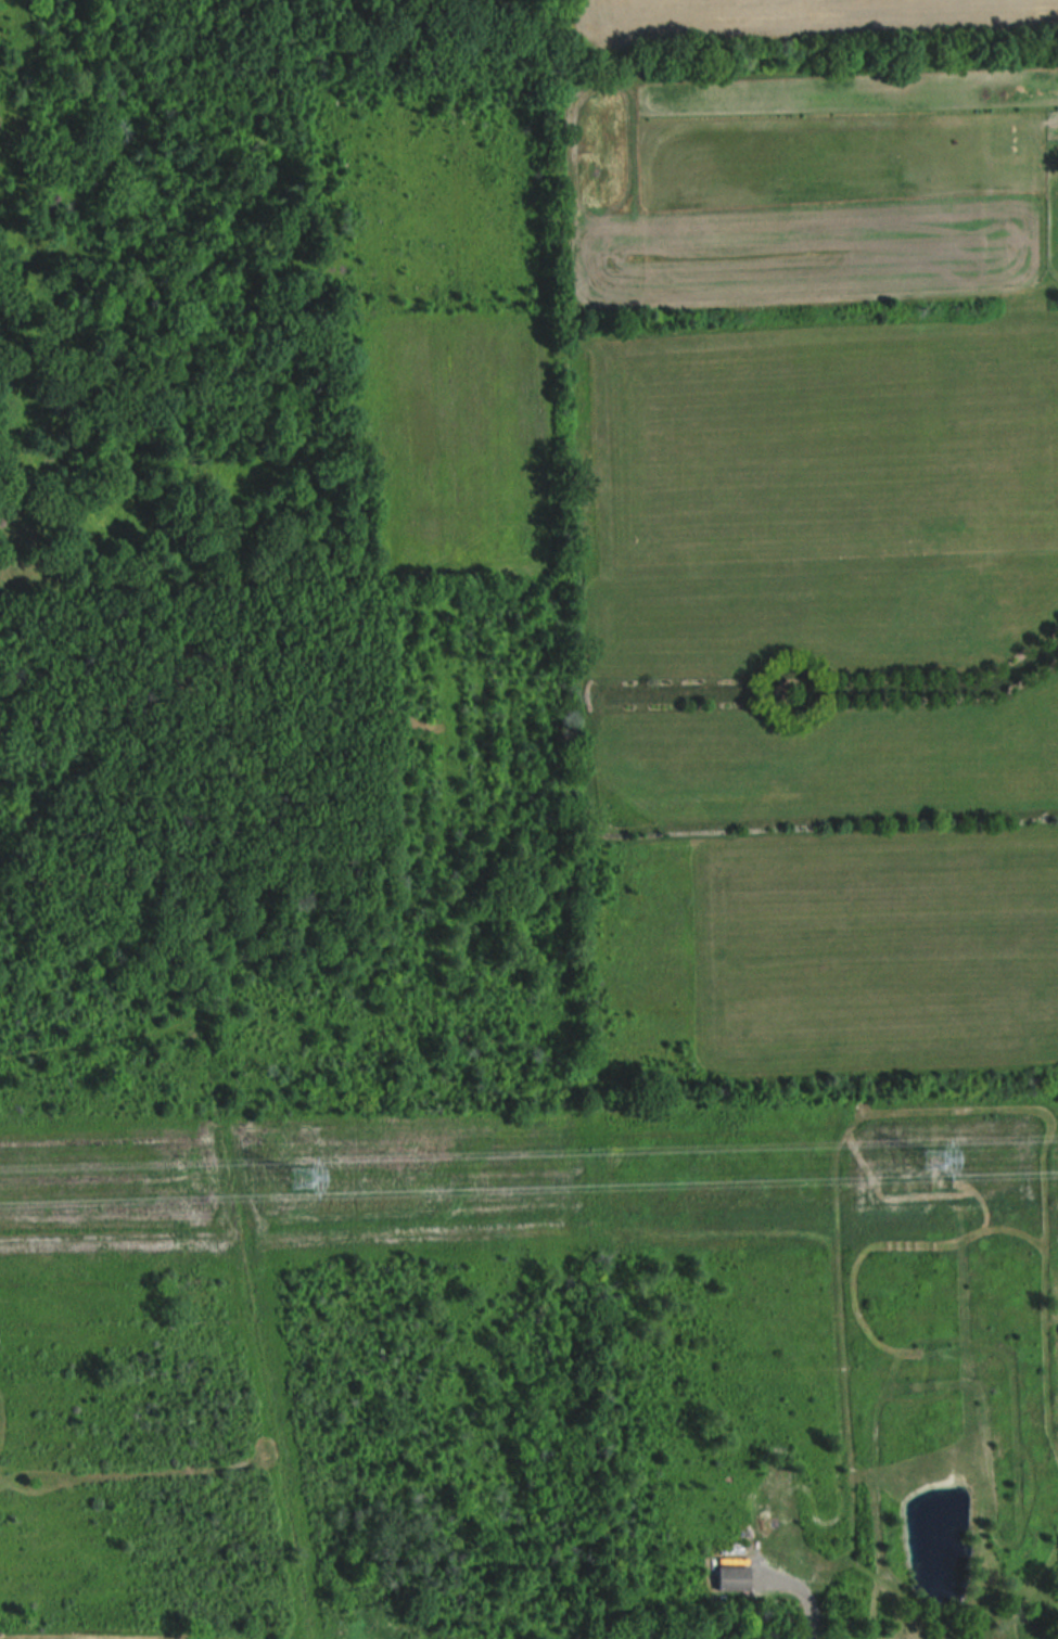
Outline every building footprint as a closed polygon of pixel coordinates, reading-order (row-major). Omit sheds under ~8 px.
[(717,1591),(753,1591),(753,1566),(717,1566),(717,1591)]
